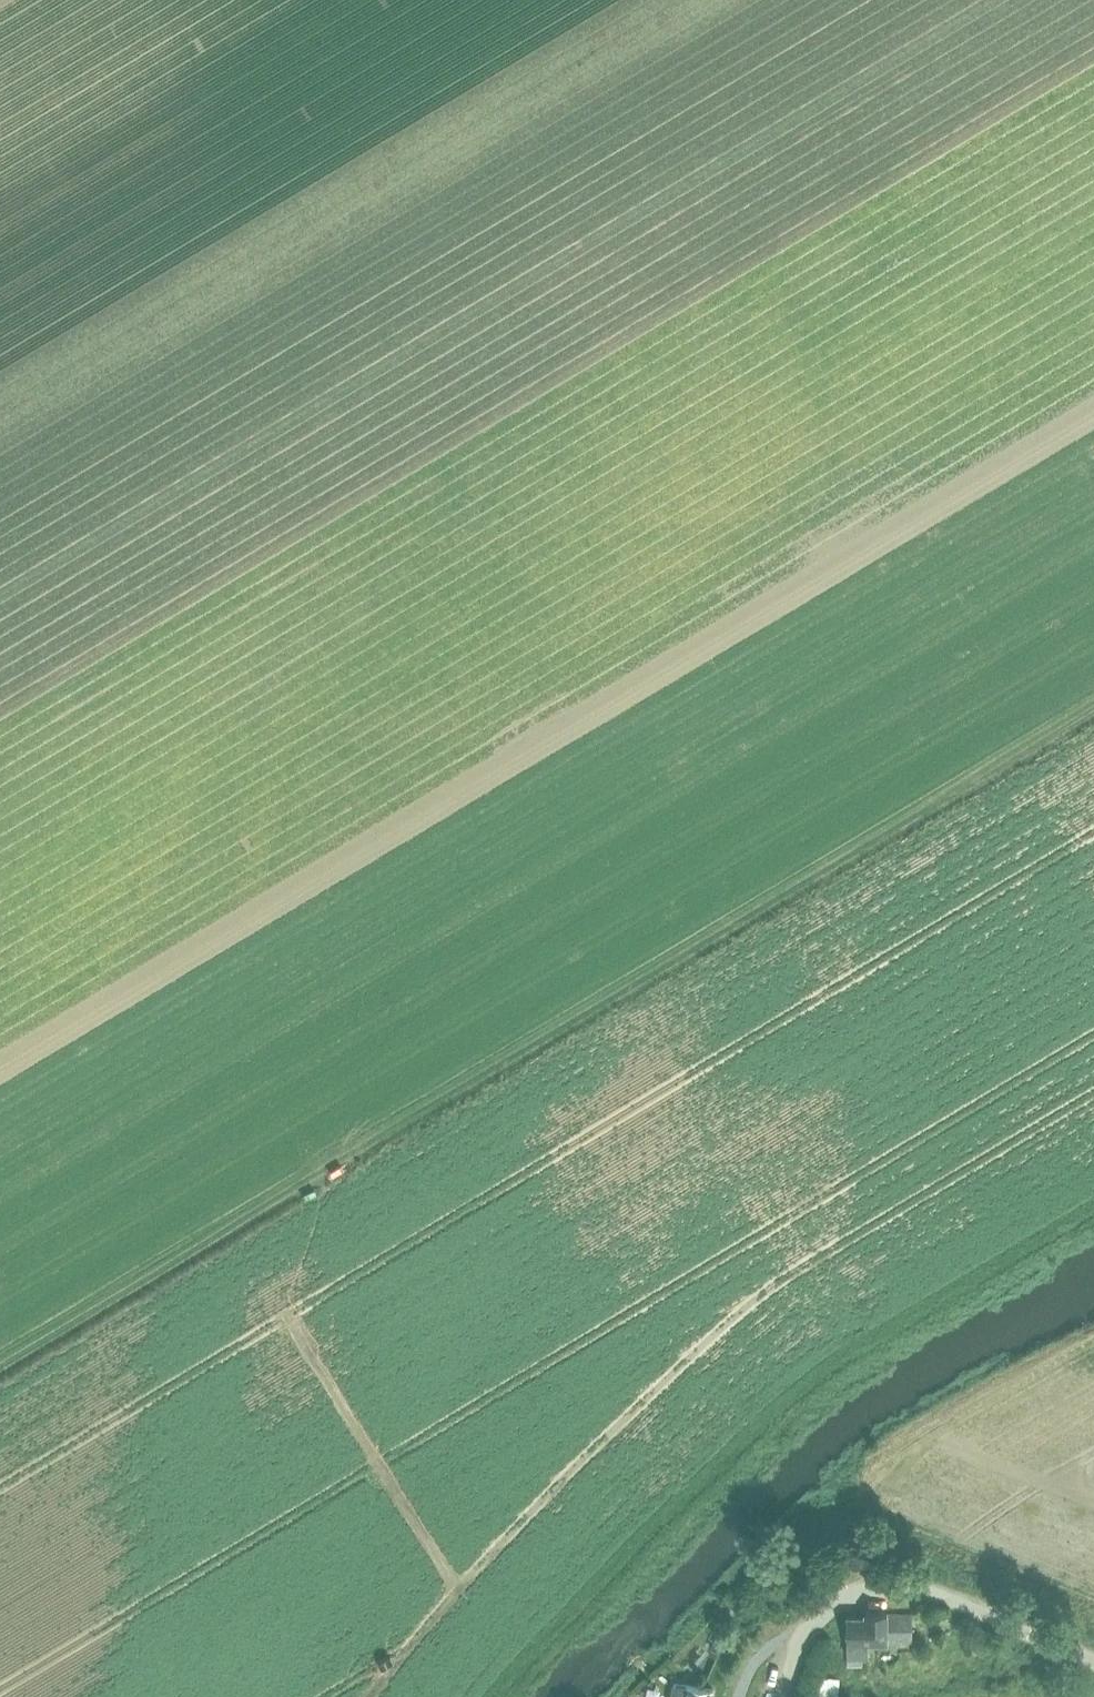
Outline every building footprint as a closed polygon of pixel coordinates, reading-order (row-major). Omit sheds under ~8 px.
[(847,1616),(848,1664),(863,1664),(863,1654),(868,1654),(868,1641),(888,1640),(913,1639),(913,1612),(888,1612),(866,1612),(866,1616),(847,1616)] [(719,1632),(711,1647),(721,1652),(728,1637),(719,1632)] [(995,1639),(984,1641),(986,1651),(997,1649),(995,1639)] [(713,1662),(704,1680),(711,1683),(720,1665),(713,1662)] [(818,1696),(840,1696),(841,1678),(819,1676),(818,1696)] [(672,1696),(712,1696),(714,1690),(683,1685),(674,1683),(672,1696)]
